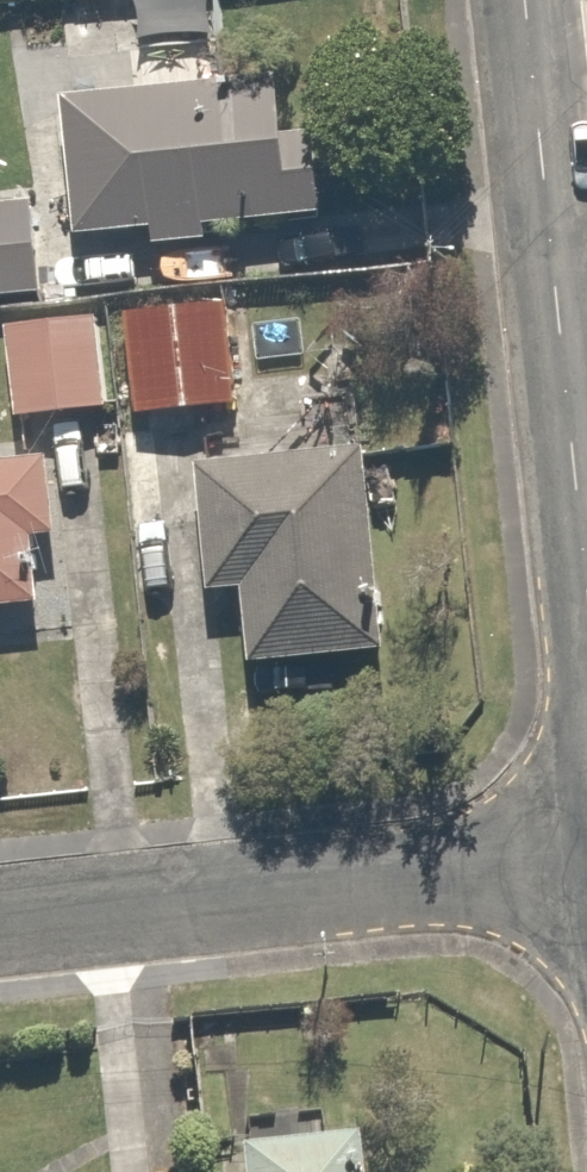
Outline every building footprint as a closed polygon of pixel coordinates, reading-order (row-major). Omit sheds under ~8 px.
[(286,116),(45,121),(47,261),(140,260),(140,277),(197,276),(197,258),(317,256),(316,168),(287,168),(286,116)] [(0,241),(0,332),(28,331),(24,240),(0,241)] [(218,331),(115,335),(118,437),(222,433),(218,331)] [(0,365),(0,444),(94,441),(91,362),(0,365)] [(356,695),(353,490),(168,493),(170,621),(218,621),(220,697),(356,695)] [(0,498),(0,640),(11,639),(5,560),(55,557),(50,494),(0,498)]
